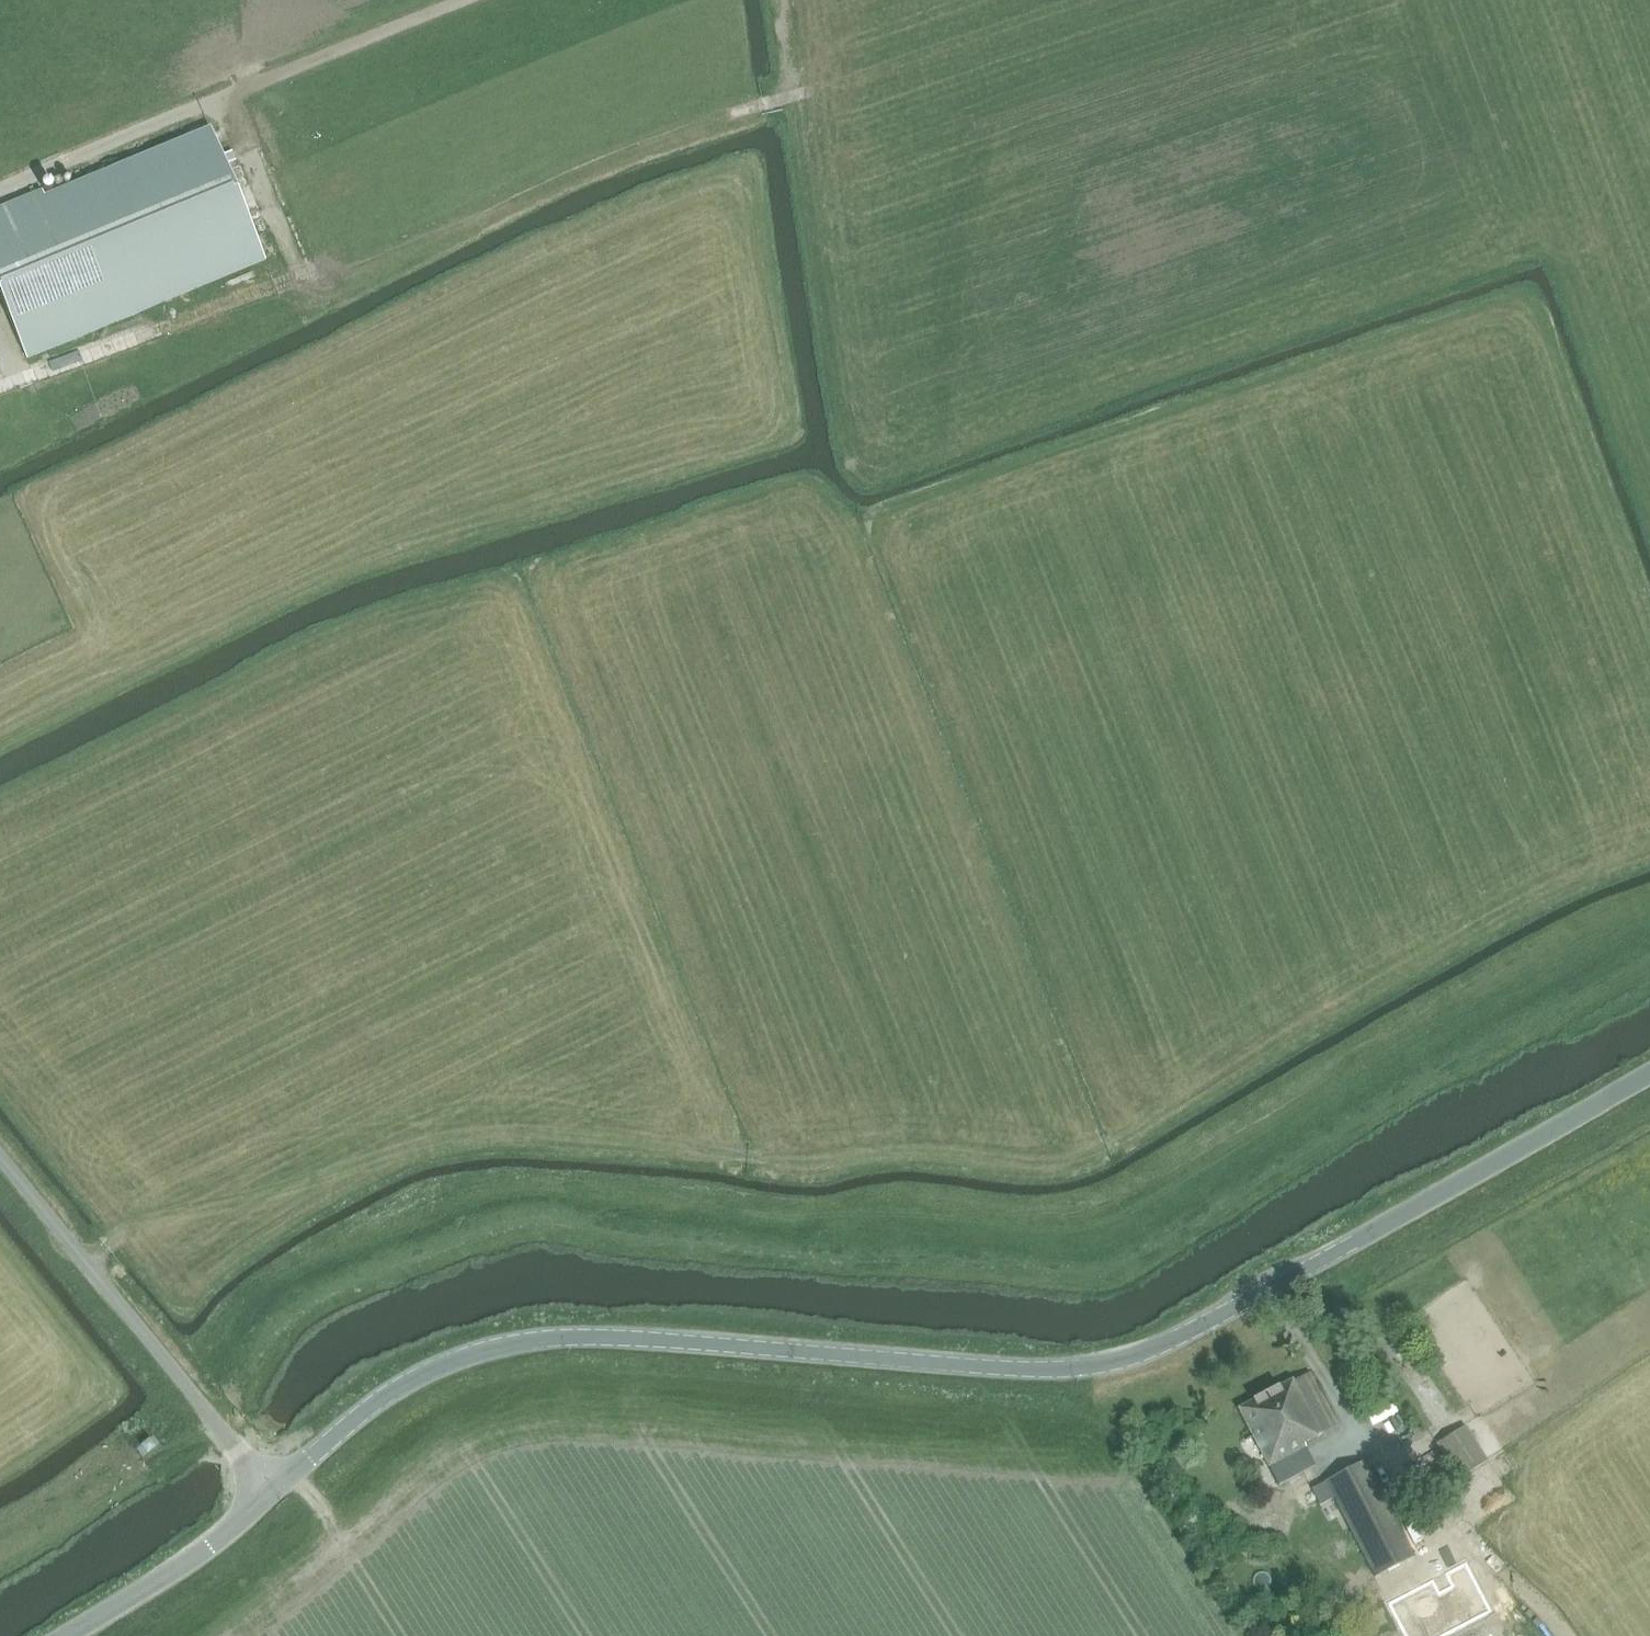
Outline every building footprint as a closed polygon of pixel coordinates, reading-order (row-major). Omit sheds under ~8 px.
[(44,196),(0,214),(0,295),(9,317),(27,361),(267,261),(256,233),(266,229),(261,218),(251,222),(234,181),(244,177),(239,166),(229,170),(214,132),(47,202),(44,196)] [(1303,1445),(1336,1426),(1308,1373),(1292,1382),(1290,1381),(1237,1409),(1278,1486),(1314,1466),(1303,1445)] [(1484,1463),(1462,1426),(1434,1443),(1456,1480),(1484,1463)] [(140,1445),(146,1453),(155,1446),(149,1438),(140,1445)] [(1414,1558),(1365,1463),(1325,1482),(1325,1484),(1312,1490),(1320,1504),(1321,1505),(1333,1499),(1375,1578),(1414,1558)] [(1388,1604),(1405,1635),(1445,1635),(1491,1611),(1466,1563),(1388,1604)]
